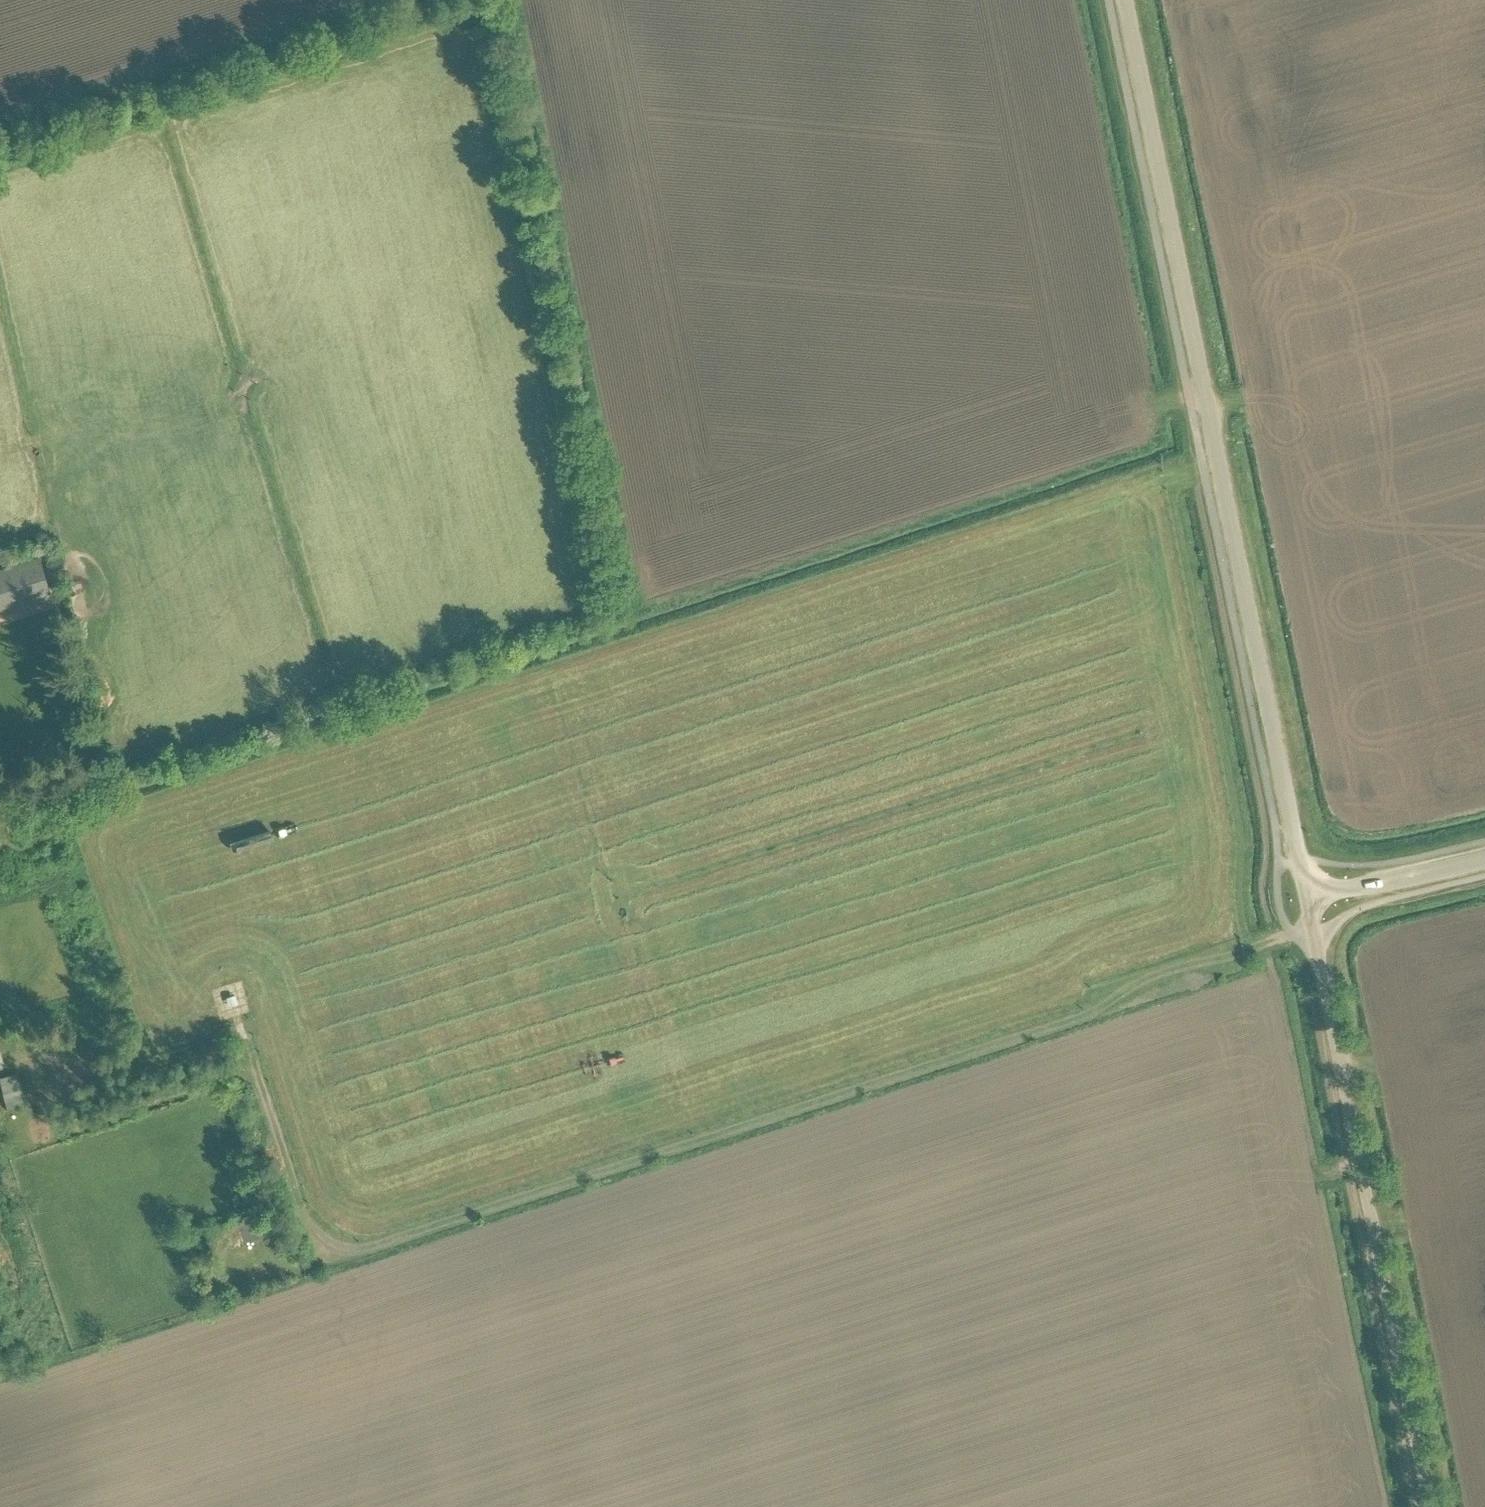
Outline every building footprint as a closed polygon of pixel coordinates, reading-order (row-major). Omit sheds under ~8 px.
[(52,593),(40,557),(0,570),(0,610),(52,593)] [(15,1073),(0,1077),(0,1082),(7,1108),(23,1103),(15,1073)]
